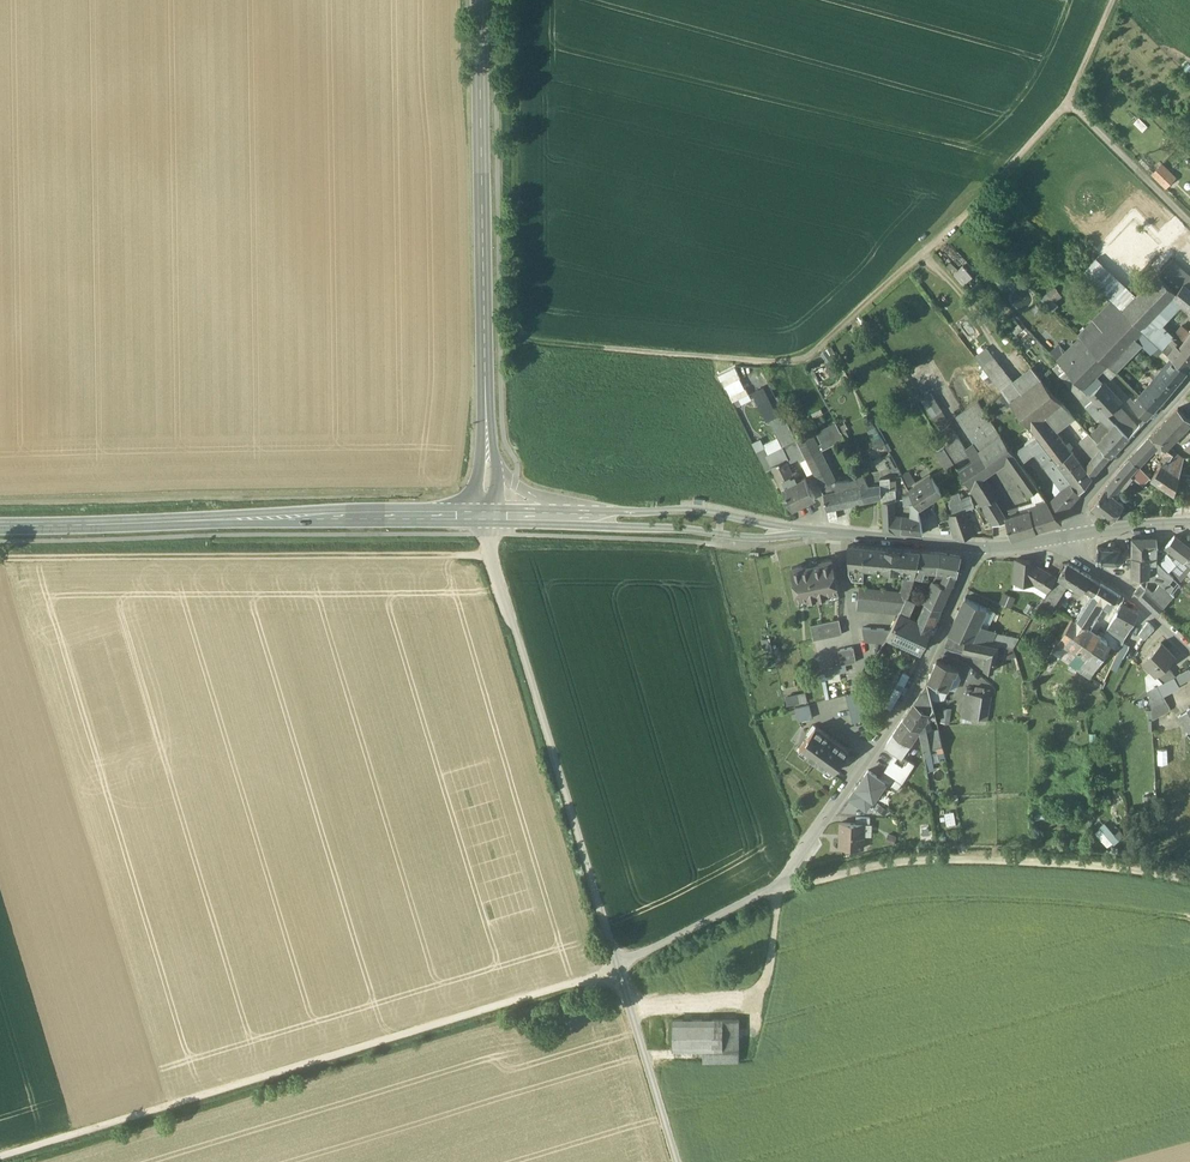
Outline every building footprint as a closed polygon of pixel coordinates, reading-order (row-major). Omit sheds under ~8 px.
[(1175,177),(1162,165),(1153,174),(1166,187),(1175,177)] [(950,260),(961,265),(964,259),(953,254),(950,260)] [(1138,295),(1098,257),(1084,271),(1114,299),(1124,309),(1138,295)] [(1174,258),(1158,274),(1177,292),(1189,274),(1174,258)] [(1138,295),(1124,309),(1143,328),(1174,296),(1177,292),(1158,274),(1138,295)] [(1177,292),(1174,296),(1189,309),(1189,274),(1177,292)] [(1056,287),(1048,293),(1042,298),(1053,309),(1058,304),(1055,301),(1062,295),(1056,287)] [(1114,299),(1079,335),(1090,345),(1124,309),(1114,299)] [(1124,309),(1090,345),(1107,362),(1109,364),(1119,353),(1122,350),(1136,336),(1143,328),(1124,309)] [(1179,343),(1166,331),(1165,329),(1165,330),(1159,324),(1150,334),(1154,339),(1160,344),(1169,353),(1176,343),(1177,344),(1179,343)] [(1150,334),(1143,328),(1136,336),(1147,346),(1154,339),(1150,334)] [(1179,346),(1177,344),(1176,343),(1169,353),(1174,357),(1186,368),(1189,363),(1189,332),(1179,346)] [(1154,339),(1147,346),(1153,352),(1160,344),(1154,339)] [(1058,342),(1051,351),(1057,356),(1064,347),(1058,342)] [(1078,357),(1066,369),(1067,370),(1082,387),(1107,362),(1090,345),(1078,357)] [(1078,357),(1070,348),(1058,360),(1066,369),(1078,357)] [(1122,356),(1119,353),(1109,364),(1115,370),(1126,360),(1122,356)] [(1014,380),(995,356),(983,366),(1002,390),(1014,380)] [(1174,357),(1160,374),(1175,387),(1188,371),(1186,368),(1174,357)] [(1107,362),(1082,387),(1090,395),(1102,384),(1115,370),(1109,364),(1107,362)] [(1014,380),(1002,390),(1007,397),(1011,402),(1042,378),(1032,366),(1014,380)] [(1082,387),(1067,370),(1061,375),(1086,405),(1093,398),(1090,395),(1082,387)] [(739,371),(723,378),(733,400),(749,393),(739,371)] [(1160,374),(1141,395),(1155,409),(1169,394),(1175,387),(1160,374)] [(1042,378),(1011,402),(1026,422),(1030,426),(1042,417),(1053,408),(1062,402),(1042,378)] [(1120,403),(1102,384),(1090,395),(1093,398),(1105,411),(1110,417),(1123,405),(1121,402),(1120,403)] [(1155,409),(1141,395),(1128,410),(1141,424),(1155,409)] [(959,438),(932,396),(923,402),(950,444),(959,438)] [(1011,402),(1007,397),(997,404),(1009,419),(1012,417),(1020,427),(1022,425),(1026,422),(1011,402)] [(1105,411),(1093,398),(1086,405),(1098,418),(1100,416),(1105,411)] [(1082,426),(1062,402),(1053,408),(1074,433),(1082,426)] [(979,403),(957,419),(980,452),(1003,436),(979,403)] [(1128,410),(1123,405),(1110,417),(1129,437),(1141,424),(1128,410)] [(1151,436),(1162,446),(1165,448),(1166,448),(1189,423),(1189,419),(1178,408),(1151,436)] [(1106,422),(1111,427),(1103,435),(1104,437),(1098,442),(1111,457),(1118,450),(1130,438),(1129,437),(1110,417),(1105,411),(1100,416),(1106,422)] [(776,417),(770,421),(783,446),(797,439),(784,413),(776,417)] [(1050,426),(1042,417),(1030,426),(1031,428),(1037,436),(1050,426)] [(1030,426),(1026,422),(1022,425),(1027,431),(1031,428),(1030,426)] [(1106,422),(1092,435),(1098,442),(1104,437),(1103,435),(1111,427),(1106,422)] [(1059,438),(1050,426),(1037,436),(1041,441),(1052,455),(1057,462),(1058,461),(1071,451),(1072,451),(1061,436),(1059,438)] [(829,427),(821,430),(821,431),(816,433),(822,445),(818,447),(821,451),(845,438),(841,431),(834,435),(829,427)] [(811,432),(797,439),(824,493),(838,490),(833,482),(836,481),(821,451),(818,447),(811,432)] [(1096,454),(1085,468),(1092,477),(1104,464),(1111,457),(1102,447),(1101,448),(1097,443),(1090,435),(1084,441),(1096,454)] [(983,455),(960,471),(969,486),(983,475),(1006,459),(1015,453),(1003,436),(980,452),(983,455)] [(1151,436),(1131,458),(1138,465),(1155,448),(1157,446),(1160,449),(1162,446),(1151,436)] [(797,439),(783,446),(791,463),(805,456),(797,439)] [(1041,441),(1026,452),(1036,466),(1043,461),(1052,455),(1041,441)] [(1162,446),(1160,449),(1157,446),(1155,448),(1164,456),(1166,453),(1169,450),(1166,448),(1165,448),(1162,446)] [(1173,453),(1169,450),(1166,453),(1164,456),(1163,458),(1164,459),(1168,461),(1173,453)] [(1085,468),(1071,451),(1058,461),(1079,488),(1092,477),(1085,468)] [(1184,457),(1174,451),(1173,453),(1168,461),(1167,463),(1181,472),(1184,457)] [(1036,466),(1026,452),(1017,457),(1022,464),(1028,472),(1034,468),(1036,466)] [(1015,453),(1006,459),(1014,470),(1022,464),(1017,457),(1015,453)] [(1057,462),(1052,455),(1043,461),(1061,485),(1065,487),(1071,482),(1071,481),(1057,462)] [(1121,468),(1104,489),(1113,496),(1129,476),(1139,466),(1138,465),(1131,458),(1121,468)] [(1181,472),(1167,463),(1168,461),(1164,459),(1151,479),(1175,494),(1175,493),(1181,472)] [(793,474),(787,461),(781,464),(778,465),(773,468),(783,489),(801,480),(797,472),(793,474)] [(1028,472),(1022,464),(1014,470),(1022,482),(1025,486),(1031,494),(1039,488),(1029,474),(1028,472)] [(861,467),(855,470),(861,485),(862,485),(862,486),(869,483),(865,475),(861,467)] [(878,474),(865,475),(869,483),(882,482),(882,488),(891,487),(890,476),(881,476),(881,475),(878,474)] [(908,486),(902,475),(896,476),(898,488),(904,487),(908,486)] [(983,475),(969,486),(972,491),(987,482),(983,475)] [(933,476),(910,490),(914,497),(916,500),(919,506),(943,492),(933,476)] [(801,480),(783,489),(793,509),(816,497),(806,477),(801,480)] [(882,482),(869,483),(862,486),(865,501),(882,497),(882,493),(882,488),(882,482)] [(987,482),(972,491),(983,507),(993,500),(995,500),(995,499),(992,492),(987,482)] [(1065,487),(1049,502),(1050,503),(1059,516),(1080,492),(1071,482),(1065,487)] [(838,490),(824,493),(828,509),(836,507),(865,501),(862,486),(862,485),(861,485),(846,488),(842,489),(838,490)] [(898,488),(895,488),(895,493),(896,499),(904,498),(904,493),(904,487),(898,488)] [(1113,496),(1104,489),(1093,504),(1093,505),(1112,520),(1112,519),(1124,505),(1113,496)] [(973,495),(960,500),(963,508),(978,503),(973,495)] [(892,499),(882,499),(884,529),(902,531),(902,514),(896,514),(896,510),(893,511),(892,500),(892,499)] [(919,506),(916,500),(911,501),(912,506),(911,516),(920,517),(920,512),(920,507),(919,506)] [(993,500),(983,507),(993,525),(1007,519),(1006,516),(996,519),(993,500)] [(1044,505),(1030,509),(1037,529),(1063,521),(1059,516),(1050,503),(1044,505)] [(836,507),(828,509),(830,520),(838,518),(836,507)] [(1030,509),(1006,516),(1007,519),(1012,537),(1037,529),(1030,509)] [(970,536),(962,510),(952,514),(953,517),(950,518),(956,538),(961,539),(970,536)] [(911,516),(902,514),(902,531),(923,534),(920,517),(911,516)] [(1174,535),(1166,546),(1178,554),(1176,557),(1178,560),(1182,563),(1185,560),(1189,553),(1189,548),(1174,535)] [(1157,537),(1133,537),(1132,556),(1150,555),(1150,557),(1157,558),(1157,555),(1158,548),(1159,548),(1157,537)] [(921,551),(849,545),(848,545),(849,571),(853,577),(864,579),(865,567),(908,570),(907,576),(908,576),(915,577),(915,575),(917,569),(921,551)] [(1119,549),(1108,548),(1108,546),(1107,546),(1107,548),(1099,547),(1098,546),(1097,547),(1098,548),(1098,549),(1098,559),(1097,559),(1097,560),(1096,561),(1097,562),(1098,561),(1106,562),(1106,564),(1107,564),(1107,562),(1118,563),(1119,564),(1120,564),(1119,562),(1123,560),(1125,561),(1125,559),(1124,558),(1124,554),(1126,553),(1125,552),(1123,552),(1120,549),(1121,548),(1120,547),(1119,549)] [(932,552),(921,551),(917,569),(926,568),(929,569),(932,552)] [(961,556),(942,552),(932,552),(929,569),(938,569),(946,570),(958,573),(961,556)] [(1150,555),(1132,556),(1132,576),(1150,576),(1150,580),(1153,580),(1153,563),(1150,563),(1150,557),(1150,555)] [(1172,558),(1162,567),(1168,573),(1177,564),(1172,558)] [(822,563),(816,564),(816,563),(811,560),(808,565),(809,566),(803,567),(802,565),(792,567),(798,596),(806,594),(807,598),(810,600),(829,596),(830,593),(830,590),(837,588),(831,559),(822,561),(822,563)] [(1050,573),(1037,564),(1037,561),(1016,559),(1014,582),(1035,584),(1041,588),(1050,573)] [(1101,584),(1067,563),(1058,578),(1067,583),(1083,592),(1085,588),(1095,594),(1101,584)] [(926,568),(917,569),(915,575),(923,577),(926,568)] [(958,573),(946,570),(940,583),(951,588),(958,573)] [(1057,577),(1050,573),(1041,588),(1048,592),(1057,577)] [(1168,573),(1159,585),(1165,587),(1173,577),(1168,573)] [(902,594),(860,589),(858,608),(900,613),(900,611),(907,598),(910,591),(915,577),(908,576),(907,576),(902,594)] [(1067,583),(1058,578),(1042,603),(1053,610),(1060,597),(1059,596),(1067,583)] [(940,583),(934,580),(925,601),(932,604),(942,608),(951,588),(940,583)] [(1125,599),(1101,584),(1095,594),(1086,607),(1096,613),(1101,604),(1109,608),(1111,605),(1118,610),(1122,604),(1125,599)] [(1141,585),(1135,592),(1140,597),(1146,589),(1141,585)] [(1165,587),(1159,585),(1152,595),(1164,607),(1175,595),(1165,587)] [(1152,595),(1146,589),(1140,597),(1157,613),(1164,607),(1152,595)] [(1005,592),(1001,601),(1012,605),(1015,596),(1005,592)] [(915,601),(907,598),(900,611),(910,616),(916,603),(915,601)] [(979,605),(965,599),(949,634),(950,634),(966,638),(973,639),(984,617),(988,608),(979,604),(979,605)] [(942,608),(932,604),(928,612),(938,617),(942,608)] [(1139,613),(1122,604),(1118,610),(1114,618),(1131,628),(1132,627),(1139,613)] [(1086,607),(1077,621),(1083,625),(1092,619),(1096,613),(1086,607)] [(900,611),(900,613),(891,630),(888,636),(922,651),(933,626),(923,622),(910,616),(900,611)] [(938,617),(928,612),(923,622),(933,626),(938,617)] [(1156,628),(1139,613),(1132,627),(1145,639),(1156,628)] [(1000,624),(984,617),(973,639),(991,643),(996,633),(1000,624)] [(1073,618),(1060,639),(1077,651),(1090,629),(1083,625),(1077,621),(1073,618)] [(1131,628),(1114,618),(1109,627),(1126,637),(1131,628)] [(840,619),(811,625),(814,640),(843,634),(840,619)] [(888,636),(891,630),(862,627),(864,642),(884,642),(888,636)] [(1090,629),(1077,651),(1087,658),(1100,636),(1090,629)] [(1005,635),(996,633),(991,643),(1000,645),(1005,635)] [(966,638),(950,634),(945,647),(963,653),(964,649),(966,638)] [(1019,638),(1005,635),(1000,645),(1013,648),(1019,638)] [(1075,666),(1069,675),(1083,685),(1089,676),(1090,677),(1108,649),(1107,641),(1100,636),(1087,658),(1080,670),(1075,666)] [(973,639),(966,638),(964,649),(981,653),(988,655),(985,669),(994,671),(1000,645),(973,639)] [(1060,639),(1053,651),(1061,657),(1075,666),(1080,670),(1087,658),(1077,651),(1060,639)] [(1162,643),(1143,661),(1157,676),(1167,666),(1176,657),(1162,643)] [(854,646),(839,650),(842,665),(857,662),(854,646)] [(1053,651),(1042,668),(1050,673),(1061,657),(1053,651)] [(958,670),(938,661),(928,681),(948,690),(955,676),(956,676),(958,670)] [(1167,666),(1157,676),(1164,682),(1175,677),(1177,676),(1167,666)] [(1175,677),(1178,684),(1189,678),(1189,671),(1189,670),(1177,676),(1175,677)] [(903,672),(895,687),(902,691),(910,675),(903,672)] [(1164,682),(1151,689),(1152,717),(1170,708),(1163,695),(1180,687),(1178,684),(1175,677),(1164,682)] [(928,681),(904,718),(920,729),(923,723),(929,715),(936,713),(933,700),(928,681)] [(948,690),(928,681),(933,700),(945,699),(948,690)] [(895,687),(891,695),(885,705),(892,709),(897,700),(902,691),(895,687)] [(993,689),(977,687),(976,693),(991,695),(992,696),(993,689)] [(807,691),(786,695),(788,704),(808,700),(807,691)] [(860,691),(846,695),(853,723),(867,719),(860,691)] [(965,692),(961,716),(987,720),(991,695),(976,693),(965,692)] [(809,705),(796,708),(799,722),(813,718),(809,705)] [(942,722),(951,724),(953,709),(944,707),(942,722)] [(1178,717),(1179,718),(1180,717),(1189,731),(1189,732),(1189,708),(1178,717)] [(920,729),(904,718),(895,733),(911,743),(920,729)] [(923,723),(920,729),(926,754),(931,753),(933,753),(932,747),(927,731),(926,726),(923,723)] [(816,727),(802,746),(808,751),(806,754),(827,768),(829,765),(835,770),(849,751),(835,740),(834,741),(830,738),(831,737),(816,727)] [(939,728),(927,731),(932,747),(943,744),(939,728)] [(911,743),(895,733),(887,744),(888,745),(888,746),(897,752),(903,756),(911,743)] [(903,756),(897,752),(884,772),(903,784),(916,764),(903,756)] [(931,753),(926,754),(928,771),(935,769),(931,753)] [(857,787),(874,800),(886,782),(880,778),(869,770),(857,787)] [(884,772),(880,778),(886,782),(898,790),(903,784),(884,772)] [(867,811),(874,800),(857,787),(849,799),(867,811)] [(1046,809),(1035,809),(1035,822),(1046,822),(1046,809)] [(1106,822),(1095,832),(1109,849),(1120,839),(1106,822)] [(856,824),(841,823),(840,847),(851,848),(853,849),(854,848),(864,848),(865,824),(856,824)] [(740,1020),(673,1020),(673,1049),(703,1049),(740,1049),(740,1020)] [(740,1049),(703,1049),(704,1061),(740,1061),(740,1049)]
